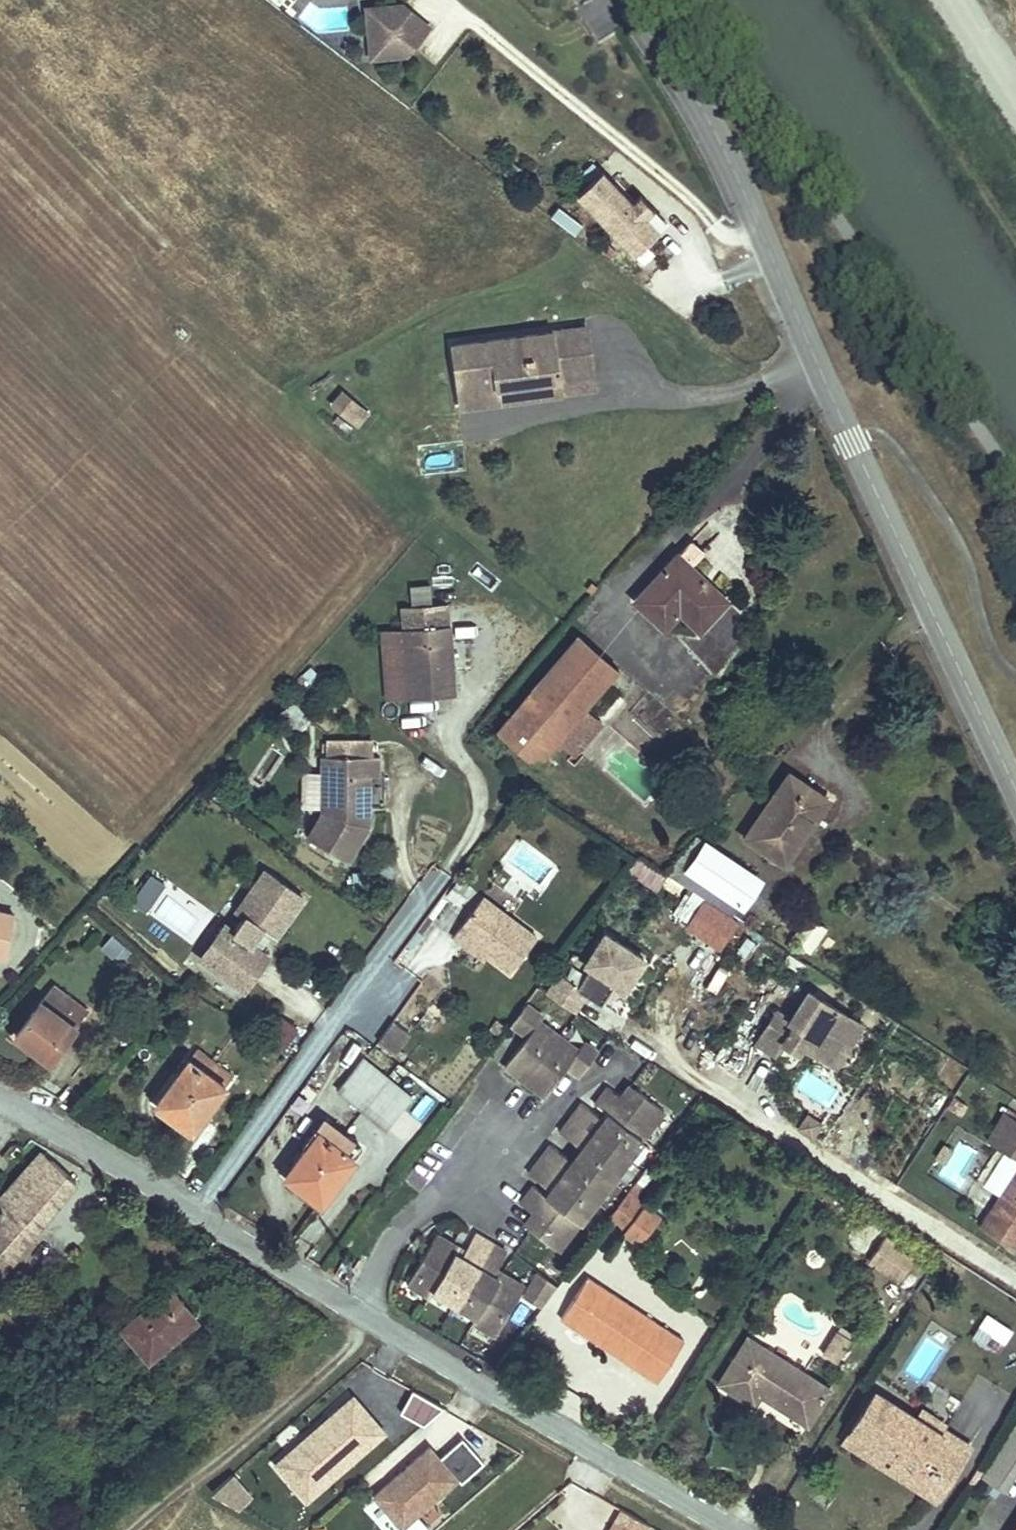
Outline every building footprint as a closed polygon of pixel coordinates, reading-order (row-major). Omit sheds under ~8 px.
[(407,54),(429,27),(402,5),(368,9),(372,58),(407,54)] [(644,217),(653,209),(641,196),(632,204),(601,172),(578,195),(635,254),(659,231),(644,217)] [(558,207),(549,217),(573,236),(582,226),(558,207)] [(653,209),(644,217),(659,231),(667,223),(653,209)] [(181,339),(187,332),(181,327),(175,334),(181,339)] [(592,373),(586,327),(458,343),(465,397),(504,392),(503,384),(592,373)] [(594,388),(592,373),(503,384),(504,392),(465,397),(465,404),(594,388)] [(370,414),(342,393),(333,404),(360,426),(370,414)] [(727,600),(689,565),(702,551),(691,540),(636,599),(667,628),(681,612),(701,629),(727,600)] [(455,695),(448,604),(402,608),(403,630),(380,632),(385,700),(455,695)] [(573,755),(601,722),(585,707),(619,670),(577,634),(495,730),(536,766),(555,744),(560,749),(563,746),(573,755)] [(723,698),(737,688),(730,680),(717,690),(723,698)] [(278,737),(282,730),(276,726),(272,732),(278,737)] [(369,806),(369,775),(379,775),(379,756),(322,755),(321,813),(307,838),(348,861),(369,826),(367,814),(362,814),(362,806),(369,806)] [(805,818),(821,795),(789,773),(746,836),(785,863),(812,823),(805,818)] [(812,823),(828,800),(821,795),(805,818),(812,823)] [(673,863),(738,906),(756,877),(696,836),(673,863)] [(636,859),(628,877),(657,890),(666,872),(636,859)] [(275,937),(302,898),(264,871),(237,910),(244,915),(234,932),(225,925),(201,959),(243,989),(267,956),(252,944),(264,928),(275,937)] [(148,914),(167,886),(150,875),(131,903),(148,914)] [(678,895),(683,886),(667,875),(661,884),(678,895)] [(700,933),(718,906),(688,887),(671,915),(700,933)] [(536,937),(483,897),(453,936),(467,947),(470,942),(487,955),(510,971),(536,937)] [(14,915),(0,912),(0,956),(5,957),(14,915)] [(812,951),(825,930),(813,923),(800,943),(812,951)] [(624,987),(643,958),(605,933),(582,969),(588,972),(573,994),(555,982),(548,993),(574,1010),(585,994),(601,1004),(615,982),(624,987)] [(132,955),(111,937),(102,948),(123,966),(132,955)] [(484,959),(487,955),(470,942),(467,947),(484,959)] [(714,993),(727,974),(716,967),(704,987),(714,993)] [(48,1064),(87,1011),(53,985),(14,1038),(48,1064)] [(863,1025),(809,990),(790,1019),(777,1010),(756,1043),(775,1055),(782,1044),(799,1055),(807,1043),(814,1048),(812,1051),(837,1067),(849,1047),(863,1025)] [(580,1076),(598,1052),(584,1042),(578,1050),(540,1020),(543,1017),(526,1004),(511,1025),(526,1037),(504,1065),(545,1096),(567,1066),(580,1076)] [(282,1048),(296,1027),(281,1018),(268,1040),(282,1048)] [(395,1053),(409,1032),(392,1020),(378,1042),(395,1053)] [(814,1048),(807,1043),(799,1055),(807,1059),(812,1051),(814,1048)] [(852,1056),(849,1047),(837,1067),(838,1068),(847,1063),(852,1056)] [(192,1129),(233,1076),(196,1049),(156,1103),(192,1129)] [(411,1098),(363,1058),(337,1089),(386,1129),(411,1098)] [(559,1251),(665,1111),(629,1084),(620,1096),(608,1087),(595,1104),(607,1114),(603,1120),(582,1102),(560,1132),(582,1148),(572,1161),(550,1144),(528,1173),(544,1185),(540,1190),(533,1185),(520,1203),(533,1213),(524,1224),(559,1251)] [(1003,1112),(986,1140),(1015,1159),(1015,1120),(1003,1112)] [(321,1202),(353,1160),(328,1141),(337,1130),(322,1118),(302,1144),(306,1147),(286,1174),(321,1202)] [(11,1261),(75,1181),(41,1151),(0,1196),(0,1251),(11,1261)] [(979,1227),(1015,1251),(1015,1170),(979,1227)] [(639,1244),(660,1216),(636,1197),(642,1188),(635,1182),(607,1220),(639,1244)] [(524,1286),(501,1272),(498,1278),(492,1274),(506,1251),(475,1233),(461,1256),(455,1252),(459,1247),(436,1234),(408,1283),(430,1296),(434,1290),(477,1315),(473,1321),(495,1335),(524,1286)] [(557,1285),(548,1279),(537,1271),(523,1296),(541,1307),(557,1285)] [(684,1340),(587,1277),(561,1318),(657,1382),(684,1340)] [(180,1333),(196,1320),(169,1288),(122,1328),(148,1360),(180,1333)] [(204,1329),(196,1320),(180,1333),(188,1342),(204,1329)] [(993,1332),(980,1323),(972,1335),(985,1344),(993,1332)] [(837,1361),(850,1340),(836,1332),(823,1353),(837,1361)] [(832,1389),(748,1334),(717,1383),(755,1407),(761,1397),(808,1427),(832,1389)] [(411,1392),(399,1415),(426,1429),(438,1406),(411,1392)] [(947,1437),(924,1422),(875,1392),(852,1429),(888,1452),(891,1447),(897,1452),(890,1464),(920,1484),(931,1467),(949,1478),(970,1446),(950,1433),(947,1437)] [(317,1490),(384,1432),(353,1396),(329,1417),(333,1422),(292,1458),(288,1453),(275,1464),(297,1488),(308,1479),(317,1490)] [(954,1427),(931,1412),(924,1422),(947,1437),(950,1433),(954,1427)] [(1015,1471),(1015,1425),(983,1475),(1004,1489),(1015,1471)] [(888,1452),(852,1429),(844,1441),(935,1500),(949,1478),(931,1467),(920,1484),(890,1464),(897,1452),(891,1447),(888,1452)] [(458,1478),(430,1445),(372,1495),(401,1528),(458,1478)] [(251,1497),(233,1475),(211,1493),(238,1508),(251,1497)] [(317,1490),(308,1479),(297,1488),(306,1499),(317,1490)] [(610,1529),(645,1529),(647,1526),(621,1511),(610,1529)]
